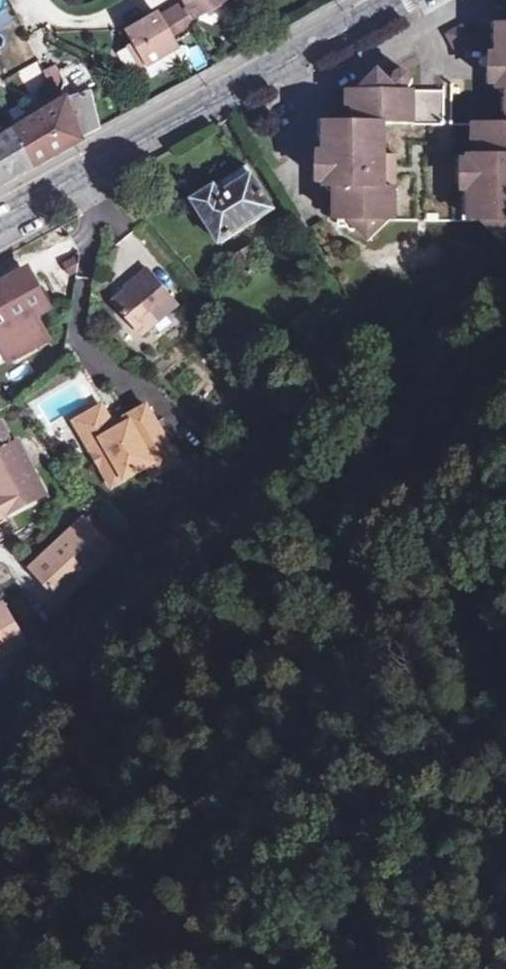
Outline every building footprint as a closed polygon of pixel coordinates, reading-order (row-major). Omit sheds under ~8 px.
[(179,5),(189,22),(203,13),(224,1),(224,0),(176,0),(179,5)] [(228,7),(224,1),(203,13),(207,20),(228,7)] [(166,13),(180,36),(192,28),(189,22),(179,5),(166,13)] [(155,19),(168,43),(180,36),(166,13),(155,19)] [(131,47),(143,68),(173,50),(168,43),(155,19),(152,15),(122,32),(131,47)] [(468,24),(448,27),(450,51),(471,48),(468,24)] [(500,27),(500,60),(491,61),(492,89),(505,88),(505,27),(500,27)] [(137,71),(143,68),(131,47),(124,51),(137,71)] [(43,77),(52,94),(64,90),(55,70),(43,77)] [(397,91),(398,91),(399,91),(404,93),(408,91),(411,86),(411,81),(407,77),(402,76),(398,78),(395,83),(394,83),(395,85),(395,86),(395,87),(396,89),(396,90),(397,91)] [(441,126),(440,95),(398,95),(396,93),(383,82),(376,77),(360,95),(354,95),(355,125),(327,125),(326,159),(319,159),(319,186),(336,187),(335,226),(348,226),(368,245),(387,225),(484,224),(503,244),(505,241),(505,125),(441,126)] [(395,83),(383,82),(396,93),(398,91),(397,91),(396,90),(396,89),(395,87),(395,86),(395,85),(394,83),(395,83)] [(52,94),(38,102),(44,113),(57,105),(58,105),(68,100),(64,90),(52,94)] [(85,93),(79,95),(83,105),(89,102),(85,93)] [(68,100),(58,105),(77,142),(94,133),(83,105),(79,95),(68,100)] [(77,142),(58,105),(57,105),(44,113),(7,134),(26,169),(77,142)] [(7,134),(0,139),(0,183),(26,169),(7,134)] [(246,171),(216,190),(221,199),(251,179),(246,171)] [(273,212),(251,179),(221,199),(216,190),(193,204),(220,246),(273,212)] [(71,276),(77,272),(79,264),(75,257),(64,264),(71,276)] [(138,282),(115,302),(142,334),(178,304),(149,270),(137,280),(138,282)] [(31,276),(0,293),(0,341),(9,357),(15,359),(46,342),(47,337),(33,310),(46,303),(31,276)] [(85,425),(106,413),(102,406),(76,422),(90,446),(96,443),(85,425)] [(178,462),(147,406),(127,418),(130,423),(121,428),(114,427),(106,413),(85,425),(96,443),(90,446),(106,474),(113,470),(119,482),(147,466),(153,476),(178,462)] [(2,500),(0,502),(0,523),(48,497),(19,443),(13,446),(5,433),(0,436),(0,496),(2,500)] [(113,470),(106,474),(112,486),(119,482),(113,470)] [(90,521),(79,532),(83,537),(57,561),(53,556),(36,571),(66,602),(120,552),(90,521)] [(79,532),(53,556),(57,561),(83,537),(79,532)] [(0,614),(0,667),(32,648),(9,609),(0,614)] [(22,624),(31,641),(44,634),(35,617),(22,624)]
